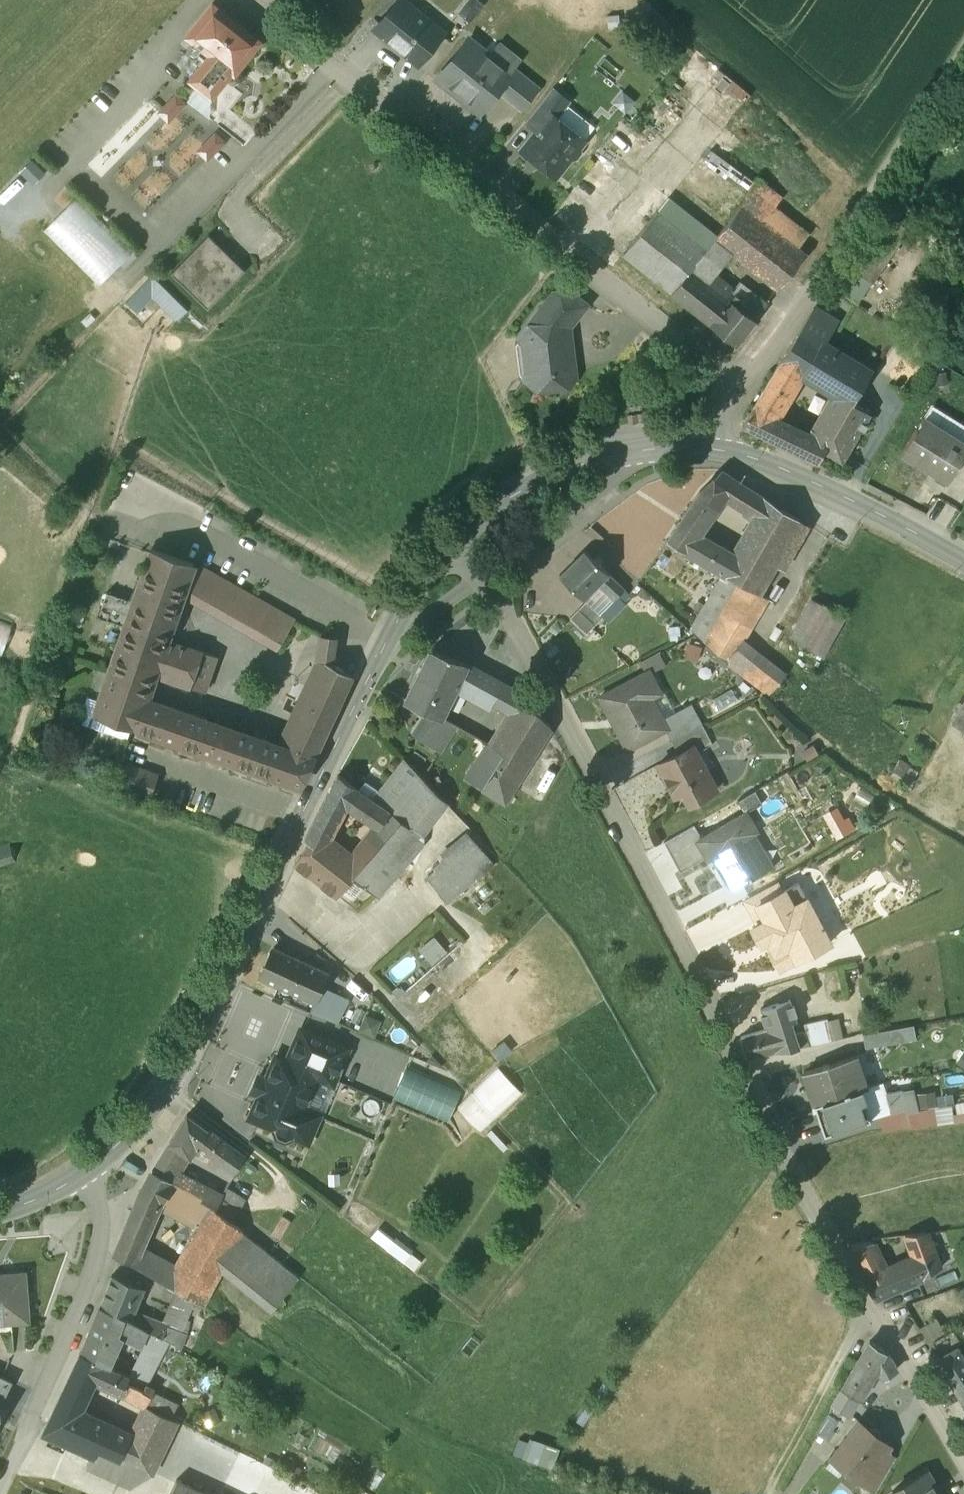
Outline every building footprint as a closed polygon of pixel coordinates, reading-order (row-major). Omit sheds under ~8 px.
[(376,27),(390,39),(407,18),(403,15),(410,6),(403,0),(398,0),(376,27)] [(477,7),(469,0),(467,0),(455,15),(465,23),(477,7)] [(258,40),(212,3),(188,35),(195,41),(210,53),(203,62),(190,78),(199,85),(210,94),(211,95),(232,70),(234,71),(258,40)] [(442,32),(410,6),(403,15),(407,18),(390,39),(418,61),(442,32)] [(625,16),(606,16),(606,33),(625,33),(625,16)] [(508,69),(469,39),(438,77),(462,96),(463,94),(480,108),(496,88),(510,71),(508,69)] [(210,53),(195,41),(188,50),(203,62),(210,53)] [(512,64),(508,69),(510,71),(496,88),(519,106),(537,84),(512,64)] [(210,94),(199,85),(187,100),(209,118),(210,94)] [(552,86),(525,120),(537,130),(551,113),(556,118),(570,101),(552,86)] [(176,95),(159,112),(168,121),(185,103),(176,95)] [(556,118),(551,113),(537,130),(523,148),(531,155),(536,154),(542,159),(543,165),(555,174),(569,157),(576,156),(580,151),(579,145),(583,139),(556,118)] [(215,134),(198,151),(207,159),(224,142),(215,134)] [(758,177),(744,194),(747,196),(741,203),(757,216),(776,191),(758,177)] [(658,209),(706,247),(714,237),(717,233),(669,195),(658,209)] [(47,230),(100,286),(134,253),(81,198),(47,230)] [(757,216),(741,203),(717,233),(714,237),(732,251),(778,288),(805,254),(757,216)] [(706,247),(658,209),(622,253),(709,323),(734,293),(735,288),(715,272),(732,251),(714,237),(706,247)] [(882,211),(846,266),(870,281),(906,227),(889,215),(882,211)] [(245,272),(208,235),(170,274),(208,310),(245,272)] [(846,266),(833,287),(856,302),(870,281),(846,266)] [(155,278),(132,301),(142,308),(156,295),(177,314),(184,307),(155,278)] [(561,291),(546,310),(541,307),(529,322),(532,324),(521,337),(527,342),(531,372),(526,378),(539,388),(567,385),(571,379),(566,329),(586,303),(569,290),(561,291)] [(734,293),(709,323),(735,344),(755,319),(753,318),(766,302),(754,292),(746,303),(734,293)] [(814,304),(800,328),(816,338),(820,341),(831,324),(844,333),(841,337),(858,347),(865,335),(814,304)] [(831,324),(820,341),(834,349),(841,337),(844,333),(831,324)] [(800,328),(777,364),(788,370),(791,366),(797,369),(816,338),(800,328)] [(858,347),(841,337),(834,349),(870,372),(873,374),(888,350),(865,335),(858,347)] [(859,390),(870,372),(834,349),(820,341),(816,338),(797,369),(833,392),(852,403),(859,390)] [(900,357),(888,350),(873,374),(870,372),(859,390),(874,399),(889,375),(900,357)] [(777,364),(742,423),(802,453),(809,438),(774,418),(798,377),(788,370),(777,364)] [(852,403),(824,452),(849,466),(898,381),(889,375),(874,399),(859,390),(852,403)] [(833,392),(809,438),(802,453),(819,460),(824,452),(852,403),(833,392)] [(645,411),(627,413),(628,420),(646,418),(645,411)] [(919,416),(899,449),(950,481),(963,459),(963,443),(919,416)] [(721,470),(699,490),(694,499),(711,510),(721,496),(745,511),(756,492),(721,470)] [(799,520),(756,492),(745,511),(743,513),(758,522),(781,537),(787,541),(799,520)] [(694,499),(666,540),(719,571),(729,551),(696,532),(711,510),(694,499)] [(739,557),(729,577),(751,590),(781,537),(758,522),(739,557)] [(772,568),(787,541),(781,537),(751,590),(729,577),(722,573),(691,629),(728,663),(741,641),(765,598),(759,595),(772,568)] [(151,549),(94,715),(137,730),(147,699),(156,675),(168,639),(182,597),(194,563),(151,549)] [(608,573),(584,549),(559,575),(583,598),(598,583),(608,573)] [(729,551),(719,571),(722,573),(729,577),(739,557),(729,551)] [(294,621),(194,563),(182,597),(277,650),(294,621)] [(608,573),(598,583),(615,599),(617,596),(624,589),(608,573)] [(615,599),(598,583),(583,598),(586,601),(600,614),(615,599)] [(624,589),(617,596),(623,601),(630,594),(624,589)] [(788,639),(821,658),(844,620),(810,600),(788,639)] [(600,614),(586,601),(570,618),(587,634),(603,617),(600,614)] [(5,649),(12,623),(0,620),(0,648),(5,649)] [(216,656),(168,639),(156,675),(204,691),(216,656)] [(783,675),(741,641),(728,663),(765,698),(783,675)] [(467,663),(433,650),(430,650),(404,702),(436,717),(440,719),(441,716),(456,684),(467,663)] [(325,661),(284,747),(314,758),(352,675),(325,661)] [(514,690),(467,663),(456,684),(489,703),(505,705),(514,690)] [(649,671),(599,697),(627,750),(665,730),(667,729),(662,719),(658,712),(653,714),(646,701),(660,693),(649,671)] [(522,694),(514,690),(505,705),(513,710),(522,694)] [(549,727),(522,694),(513,710),(491,745),(528,766),(550,730),(550,729),(549,727)] [(210,721),(147,699),(137,730),(199,752),(210,721)] [(691,704),(662,719),(667,729),(665,730),(671,741),(701,724),(702,724),(691,704)] [(955,725),(963,731),(963,709),(955,725)] [(440,719),(436,717),(426,732),(422,729),(417,738),(439,752),(455,725),(441,716),(440,719)] [(284,747),(210,721),(199,752),(300,787),(314,758),(284,747)] [(701,724),(671,741),(677,753),(692,746),(696,752),(712,743),(701,724)] [(528,766),(491,745),(488,743),(466,780),(505,803),(528,766)] [(677,753),(657,764),(665,780),(668,778),(672,786),(669,787),(674,796),(683,791),(689,803),(715,789),(705,769),(699,772),(691,755),(696,752),(692,746),(677,753)] [(444,801),(404,758),(378,790),(372,799),(412,828),(411,829),(419,835),(444,801)] [(829,768),(823,760),(813,765),(819,774),(829,768)] [(156,775),(128,765),(120,788),(148,798),(156,775)] [(359,790),(339,776),(337,775),(305,839),(309,843),(321,852),(328,839),(346,806),(378,827),(401,843),(411,829),(412,828),(372,799),(359,790)] [(378,790),(365,781),(359,790),(372,799),(378,790)] [(823,814),(836,838),(854,829),(841,804),(823,814)] [(746,813),(697,841),(708,858),(713,855),(730,886),(748,876),(750,879),(752,878),(752,877),(776,864),(746,813)] [(401,843),(378,827),(353,857),(343,870),(351,876),(363,885),(377,897),(410,857),(424,839),(419,835),(411,829),(401,843)] [(468,834),(439,857),(441,860),(462,889),(494,864),(468,834)] [(353,857),(328,839),(321,852),(309,843),(295,864),(336,896),(341,889),(351,876),(343,870),(353,857)] [(441,860),(433,866),(435,870),(426,877),(445,903),(462,889),(441,860)] [(363,885),(351,876),(341,889),(353,898),(363,885)] [(778,880),(742,899),(754,923),(806,896),(797,880),(782,888),(778,880)] [(806,896),(754,923),(749,925),(760,946),(765,944),(779,970),(831,944),(806,896)] [(419,948),(433,964),(448,951),(435,935),(419,948)] [(306,962),(274,947),(260,978),(292,992),(306,962)] [(327,972),(306,962),(292,992),(314,1002),(321,987),(327,972)] [(348,1000),(321,987),(314,1002),(318,1004),(314,1013),(329,1019),(331,1015),(339,1018),(348,1000)] [(766,1024),(767,1029),(741,1036),(748,1057),(776,1051),(800,1047),(796,1033),(792,1022),(797,1020),(795,1014),(797,1014),(794,1003),(792,1004),(790,999),(761,1009),(763,1013),(761,1014),(764,1024),(766,1024)] [(826,1018),(804,1023),(809,1045),(832,1040),(828,1022),(826,1018)] [(839,1020),(828,1022),(832,1040),(843,1037),(839,1020)] [(889,1029),(863,1034),(866,1047),(892,1042),(889,1029)] [(347,1049),(301,1030),(287,1061),(318,1074),(317,1076),(332,1083),(347,1049)] [(804,1031),(796,1033),(800,1047),(809,1045),(804,1031)] [(855,1055),(803,1072),(814,1104),(856,1090),(866,1087),(855,1055)] [(287,1061),(276,1057),(250,1117),(276,1128),(275,1129),(278,1136),(285,1139),(293,1136),(293,1135),(307,1141),(318,1116),(303,1109),(317,1076),(318,1074),(287,1061)] [(458,1106),(481,1130),(522,1089),(498,1066),(458,1106)] [(446,1123),(461,1092),(409,1067),(394,1099),(446,1123)] [(856,1090),(814,1104),(824,1135),(866,1121),(856,1090)] [(902,1091),(886,1094),(890,1113),(906,1108),(902,1091)] [(890,1113),(879,1116),(883,1130),(910,1127),(908,1115),(906,1108),(890,1113)] [(934,1112),(908,1115),(910,1127),(936,1124),(934,1112)] [(208,1130),(187,1115),(164,1152),(180,1163),(190,1157),(196,1147),(208,1130)] [(850,1134),(879,1126),(878,1120),(848,1127),(850,1134)] [(244,1157),(208,1130),(196,1147),(234,1174),(244,1157)] [(164,1152),(153,1169),(169,1179),(175,1172),(180,1163),(164,1152)] [(169,1179),(153,1169),(147,1180),(172,1195),(178,1185),(169,1179)] [(221,1195),(175,1172),(169,1179),(178,1185),(209,1205),(215,1209),(222,1195),(221,1195)] [(172,1195),(147,1180),(139,1192),(118,1243),(137,1250),(158,1202),(166,1206),(172,1195)] [(209,1205),(178,1185),(172,1195),(166,1206),(199,1223),(209,1205)] [(226,1187),(221,1195),(222,1195),(215,1209),(232,1222),(238,1210),(245,1198),(226,1187)] [(215,1209),(209,1205),(199,1223),(177,1266),(168,1284),(176,1288),(195,1300),(203,1305),(222,1271),(243,1231),(232,1222),(215,1209)] [(252,1221),(238,1210),(232,1222),(243,1231),(245,1233),(252,1221)] [(292,1227),(279,1216),(264,1234),(278,1245),(292,1227)] [(423,1261),(380,1228),(373,1237),(373,1238),(416,1271),(423,1261)] [(245,1233),(243,1231),(222,1271),(270,1311),(299,1276),(245,1233)] [(940,1268),(926,1232),(904,1234),(913,1258),(910,1260),(918,1279),(940,1268)] [(878,1240),(873,1241),(877,1250),(881,1248),(878,1240)] [(873,1241),(847,1243),(857,1264),(875,1257),(879,1255),(877,1250),(873,1241)] [(137,1250),(118,1243),(114,1254),(132,1263),(137,1250)] [(177,1266),(151,1253),(150,1255),(137,1250),(132,1263),(168,1284),(177,1266)] [(910,1260),(883,1271),(875,1257),(857,1264),(874,1297),(918,1279),(910,1260)] [(0,1275),(0,1320),(7,1319),(7,1322),(28,1321),(25,1274),(0,1275)] [(143,1288),(112,1275),(100,1305),(131,1318),(134,1311),(143,1288)] [(195,1300),(176,1288),(167,1310),(187,1318),(195,1300)] [(131,1318),(100,1305),(86,1340),(113,1354),(122,1335),(143,1347),(151,1331),(131,1319),(131,1318)] [(187,1318),(167,1310),(162,1322),(168,1324),(167,1326),(181,1331),(182,1330),(187,1318)] [(162,1322),(134,1311),(131,1318),(131,1319),(151,1331),(162,1337),(167,1326),(168,1324),(162,1322)] [(920,1327),(929,1341),(946,1331),(937,1317),(920,1327)] [(181,1331),(167,1326),(162,1337),(168,1341),(180,1347),(186,1332),(182,1330),(181,1331)] [(143,1347),(130,1375),(127,1381),(142,1390),(145,1384),(146,1384),(168,1341),(162,1337),(151,1331),(143,1347)] [(929,1344),(937,1357),(957,1345),(948,1333),(929,1344)] [(113,1354),(86,1340),(81,1352),(108,1365),(113,1354)] [(883,1351),(868,1341),(843,1385),(858,1394),(872,1369),(883,1351)] [(937,1357),(950,1379),(963,1370),(963,1357),(957,1345),(937,1357)] [(883,1351),(872,1369),(882,1374),(896,1367),(889,1355),(883,1351)] [(108,1365),(81,1352),(61,1395),(83,1405),(94,1380),(121,1393),(127,1381),(130,1375),(108,1365)] [(950,1379),(963,1402),(963,1370),(950,1379)] [(13,1381),(0,1375),(0,1408),(13,1381)] [(142,1390),(127,1381),(121,1393),(145,1405),(149,1397),(153,1390),(154,1389),(146,1384),(145,1384),(142,1390)] [(858,1394),(843,1385),(834,1402),(849,1411),(858,1394)] [(178,1403),(153,1390),(149,1397),(145,1405),(171,1418),(178,1403)] [(83,1405),(61,1395),(43,1431),(65,1441),(80,1411),(83,1405)] [(171,1418),(145,1405),(134,1427),(165,1442),(176,1420),(171,1418)] [(221,1421),(215,1408),(203,1413),(209,1427),(221,1421)] [(129,1433),(80,1411),(65,1441),(92,1454),(94,1454),(97,1447),(139,1466),(152,1472),(165,1442),(134,1427),(133,1430),(129,1433)] [(829,1412),(801,1461),(813,1468),(842,1420),(829,1412)] [(875,1427),(870,1428),(869,1430),(859,1422),(838,1450),(850,1459),(845,1466),(861,1477),(859,1479),(861,1480),(886,1447),(888,1444),(879,1437),(880,1435),(880,1430),(875,1427)] [(514,1454),(554,1468),(561,1449),(521,1435),(514,1454)] [(94,1454),(92,1454),(87,1467),(130,1486),(139,1466),(97,1447),(94,1454)] [(886,1447),(861,1480),(875,1491),(876,1491),(896,1455),(886,1447)] [(892,1492),(893,1493),(938,1493),(927,1473),(892,1492)] [(177,1479),(170,1493),(209,1493),(177,1479)]
